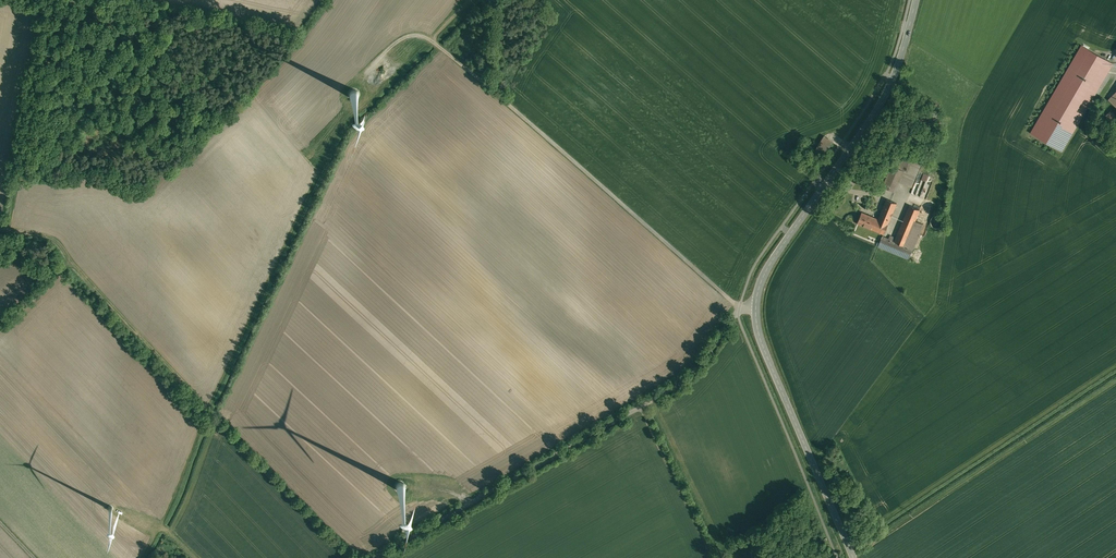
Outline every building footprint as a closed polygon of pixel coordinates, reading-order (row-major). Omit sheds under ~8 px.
[(1052,88),(1029,135),(1062,151),(1074,126),(1074,123),(1076,121),(1076,118),(1074,117),(1074,113),(1071,112),(1073,100),(1077,100),(1079,96),(1083,96),(1094,97),(1111,62),(1078,45),(1059,83),(1063,84),(1065,85),(1064,89),(1063,89),(1059,97),(1052,97),(1052,88)] [(1112,124),(1115,121),(1115,117),(1109,110),(1104,115),(1112,124)] [(828,139),(822,149),(826,152),(832,142),(828,139)] [(921,162),(900,154),(895,166),(904,170),(900,180),(905,182),(905,184),(911,186),(921,162)] [(895,166),(884,162),(881,170),(888,173),(882,186),(895,191),(900,180),(904,170),(895,166)] [(878,219),(874,229),(884,233),(897,203),(887,198),(878,219)] [(910,205),(896,237),(890,235),(889,239),(913,248),(923,224),(915,220),(920,209),(910,205)] [(878,219),(862,212),(858,222),(874,229),(878,219)] [(940,215),(938,214),(937,214),(935,215),(934,215),(933,216),(932,216),(932,217),(931,218),(931,219),(931,220),(930,221),(930,222),(931,223),(931,224),(931,225),(932,226),(933,226),(933,227),(934,227),(935,228),(936,228),(938,228),(939,228),(940,228),(941,227),(942,226),(943,225),(944,223),(944,222),(944,221),(944,220),(944,219),(943,218),(943,217),(942,217),(942,216),(941,216),(940,215)] [(889,239),(882,236),(878,246),(909,258),(913,248),(889,239)]
